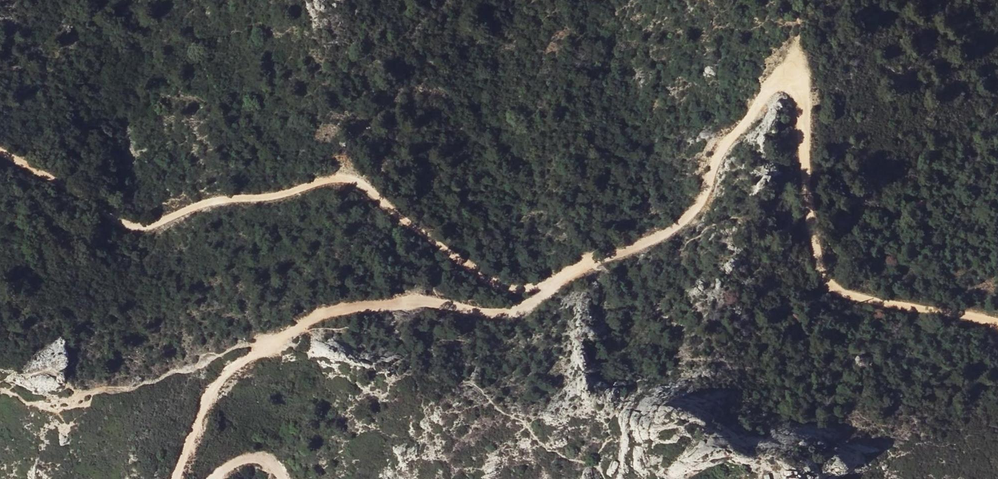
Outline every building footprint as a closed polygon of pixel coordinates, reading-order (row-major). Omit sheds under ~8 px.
[(831,478),(845,477),(844,466),(830,467),(831,478)]
